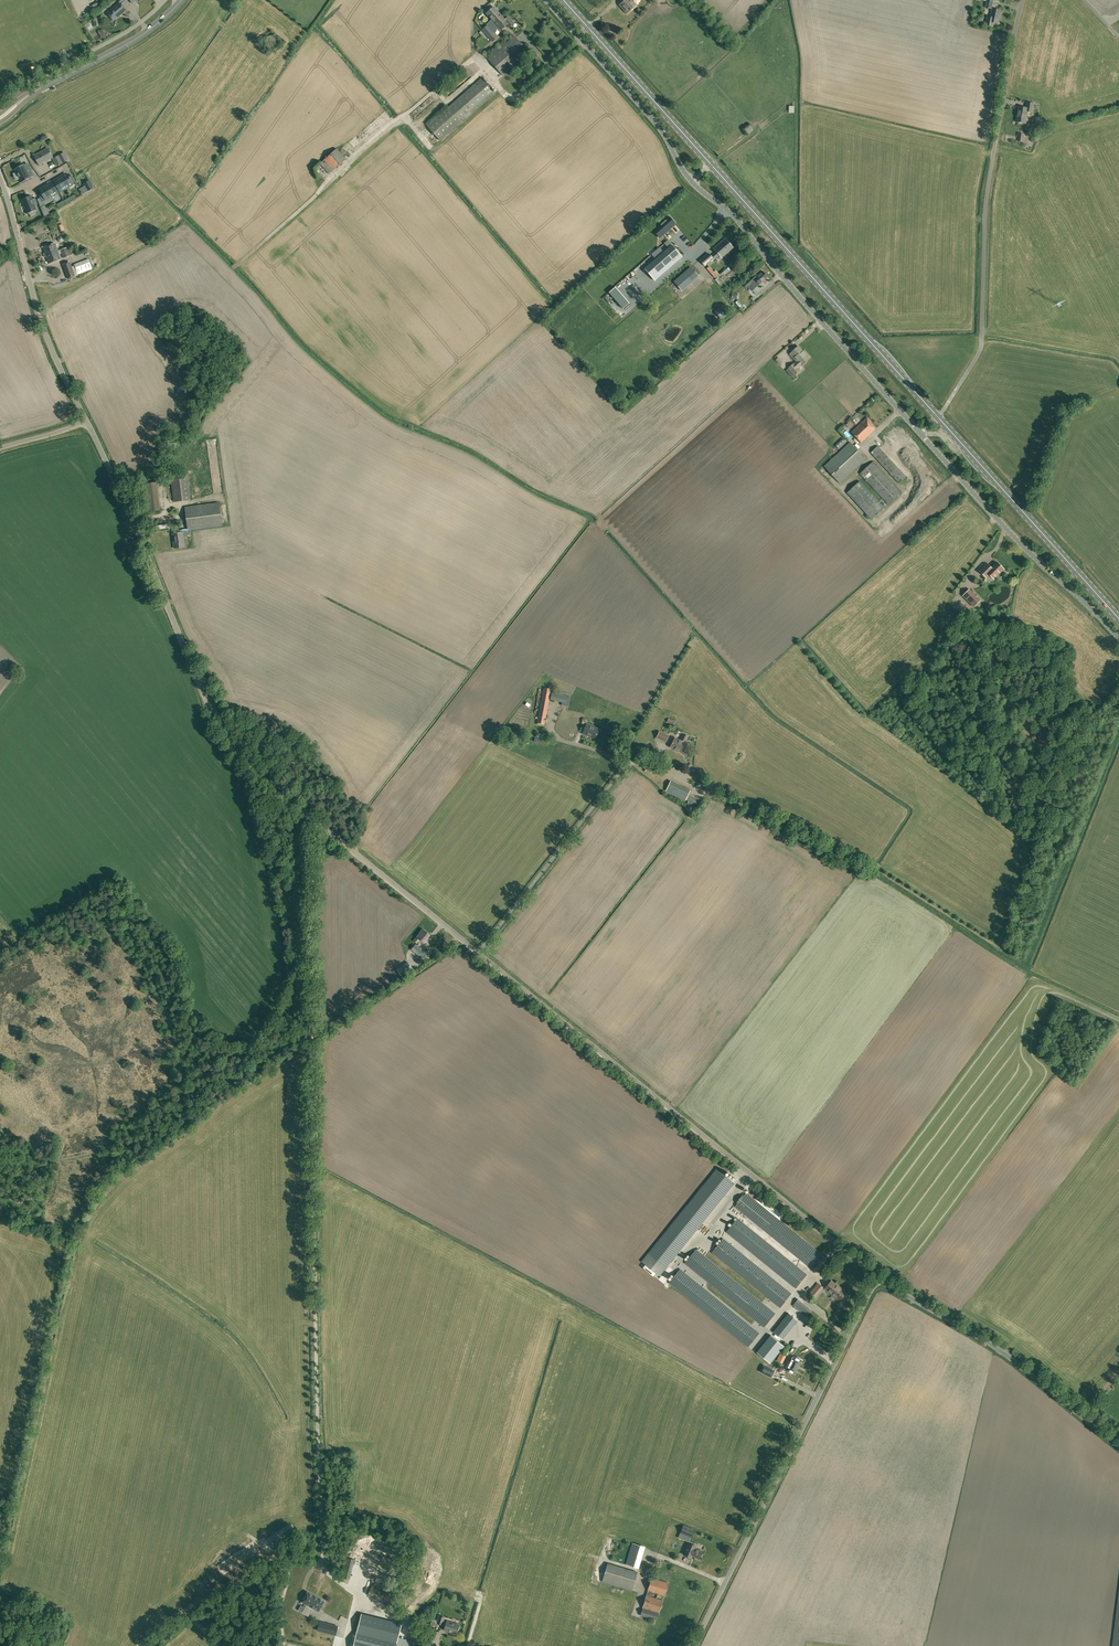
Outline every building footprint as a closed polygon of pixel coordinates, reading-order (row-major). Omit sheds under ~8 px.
[(107,13),(113,20),(126,10),(122,5),(126,2),(124,0),(118,0),(120,2),(107,13)] [(636,5),(631,0),(625,0),(621,4),(624,7),(623,8),(627,13),(636,5)] [(992,9),(994,0),(987,0),(985,8),(992,9)] [(486,24),(487,25),(482,30),(484,32),(503,16),(502,16),(493,7),(486,13),(492,19),(486,24)] [(998,23),(1001,10),(993,9),(991,17),(988,17),(986,26),(993,27),(994,23),(998,23)] [(508,16),(505,19),(503,16),(484,32),(488,37),(492,42),(498,37),(493,32),(497,28),(498,27),(500,30),(507,25),(509,27),(515,23),(508,16)] [(271,48),(272,47),(274,50),(279,45),(277,42),(271,35),(263,42),(268,49),(270,47),(271,48)] [(503,75),(529,52),(528,52),(514,36),(488,59),(503,75)] [(440,141),(461,122),(495,93),(481,78),(427,126),(440,141)] [(421,117),(436,102),(432,98),(417,113),(421,117)] [(1033,112),(1034,104),(1027,102),(1026,108),(1019,107),(1016,121),(1026,123),(1028,111),(1033,112)] [(39,165),(53,157),(48,148),(34,156),(39,165)] [(329,174),(346,159),(337,148),(320,163),(329,174)] [(69,160),(65,152),(52,159),(56,166),(63,163),(69,160)] [(14,169),(22,183),(31,178),(23,164),(14,169)] [(69,177),(66,172),(59,176),(67,189),(74,185),(73,184),(75,183),(71,175),(69,177)] [(67,189),(59,176),(53,180),(60,193),(67,189)] [(88,191),(93,188),(88,181),(83,184),(88,191)] [(58,192),(52,182),(46,186),(51,196),(58,192)] [(51,196),(46,186),(40,189),(42,192),(38,194),(43,201),(51,196)] [(31,196),(22,199),(27,213),(36,210),(34,206),(38,204),(35,199),(32,200),(31,196)] [(44,205),(40,207),(44,216),(49,213),(44,205)] [(675,224),(668,217),(656,227),(662,235),(663,234),(667,231),(670,228),(674,225),(674,224),(675,224)] [(39,229),(41,234),(51,229),(49,224),(39,229)] [(716,252),(719,255),(721,258),(733,248),(725,238),(713,249),(716,252)] [(61,259),(59,254),(58,251),(55,243),(43,247),(49,263),(61,259)] [(682,257),(672,245),(645,269),(654,280),(682,257)] [(69,246),(60,250),(63,258),(73,255),(69,246)] [(708,253),(700,260),(705,266),(711,260),(712,261),(719,255),(716,252),(711,256),(708,253)] [(78,274),(92,269),(89,259),(74,264),(78,274)] [(75,276),(71,264),(70,262),(63,264),(68,279),(75,276)] [(691,267),(682,274),(690,283),(699,276),(691,267)] [(717,279),(719,277),(711,267),(709,269),(717,279)] [(751,283),(755,288),(768,277),(762,271),(756,276),(754,274),(750,278),(743,284),(746,287),(751,283)] [(725,314),(720,307),(715,312),(720,318),(725,314)] [(799,368),(810,357),(806,353),(805,354),(799,347),(792,353),(798,360),(794,363),(788,368),(795,376),(801,370),(799,368)] [(862,442),(876,429),(869,421),(870,420),(867,417),(852,432),(862,442)] [(824,466),(835,478),(840,484),(866,459),(850,442),(824,466)] [(899,483),(906,476),(878,446),(871,452),(899,483)] [(901,492),(873,462),(860,474),(888,505),(901,492)] [(170,473),(173,502),(191,500),(187,471),(170,473)] [(847,493),(859,506),(872,520),(885,508),(860,481),(847,493)] [(156,482),(151,483),(143,484),(145,505),(146,512),(160,510),(156,482)] [(218,502),(184,507),(187,528),(187,530),(221,526),(218,502)] [(172,533),(174,548),(184,547),(183,537),(191,536),(190,530),(187,530),(187,528),(180,529),(180,532),(172,533)] [(1004,569),(997,562),(992,567),(987,562),(979,570),(987,577),(990,574),(995,579),(1004,569)] [(974,606),(979,601),(969,590),(964,596),(974,606)] [(545,724),(551,689),(543,687),(537,723),(545,724)] [(566,703),(568,695),(552,692),(550,700),(566,703)] [(595,738),(599,729),(587,724),(583,733),(595,738)] [(660,731),(657,737),(666,742),(668,736),(660,731)] [(670,746),(679,750),(683,752),(687,744),(685,743),(688,736),(686,735),(683,734),(680,741),(674,738),(670,746)] [(666,792),(683,800),(685,801),(689,792),(670,783),(666,792)] [(687,804),(697,809),(695,812),(698,814),(704,803),(702,802),(691,796),(687,804)] [(424,942),(430,935),(423,929),(420,932),(414,941),(416,943),(420,939),(424,942)] [(416,958),(418,956),(422,959),(427,954),(415,944),(411,949),(413,951),(411,954),(416,958)] [(397,969),(401,976),(412,968),(408,962),(397,969)] [(660,1276),(735,1183),(717,1169),(642,1261),(643,1262),(660,1276)] [(822,1255),(746,1193),(735,1206),(812,1268),(822,1255)] [(727,1232),(796,1288),(807,1275),(737,1219),(727,1232)] [(780,1307),(791,1294),(723,1238),(712,1252),(780,1307)] [(775,1313),(696,1249),(685,1263),(764,1327),(775,1313)] [(749,1346),(759,1333),(680,1269),(669,1282),(749,1346)] [(667,1284),(673,1277),(668,1272),(661,1279),(667,1284)] [(825,1288),(840,1301),(846,1293),(842,1290),(843,1289),(836,1283),(835,1284),(831,1281),(825,1288)] [(793,1305),(807,1316),(812,1310),(798,1299),(793,1305)] [(788,1313),(774,1331),(782,1338),(797,1320),(788,1313)] [(770,1336),(756,1353),(770,1364),(783,1348),(770,1336)] [(803,1361),(794,1356),(787,1370),(796,1374),(803,1361)] [(774,1371),(763,1365),(760,1371),(771,1377),(774,1371)] [(694,1530),(683,1525),(680,1533),(691,1537),(694,1530)] [(691,1558),(692,1556),(695,1557),(699,1559),(702,1551),(695,1548),(696,1546),(688,1542),(683,1554),(691,1558)] [(638,1568),(645,1547),(632,1543),(626,1564),(638,1568)] [(354,1559),(345,1557),(340,1577),(349,1579),(354,1559)] [(632,1591),(638,1572),(607,1563),(602,1582),(632,1591)] [(652,1592),(664,1595),(668,1583),(651,1578),(646,1595),(650,1596),(652,1592)] [(394,1595),(373,1583),(368,1594),(388,1606),(394,1595)] [(312,1607),(318,1597),(307,1591),(301,1601),(302,1601),(307,1604),(302,1612),(308,1615),(312,1607)] [(656,1620),(658,1613),(662,1601),(657,1599),(657,1598),(646,1595),(642,1608),(640,1616),(651,1619),(651,1618),(656,1620)] [(324,1601),(318,1597),(312,1607),(319,1611),(318,1611),(319,1611),(324,1601)] [(376,1622),(394,1627),(397,1617),(378,1612),(376,1622)] [(438,1615),(436,1624),(443,1626),(445,1617),(438,1615)] [(319,1621),(317,1630),(335,1635),(337,1626),(319,1621)] [(456,1634),(459,1624),(447,1621),(444,1630),(456,1634)] [(375,1623),(374,1630),(393,1633),(394,1626),(375,1623)] [(414,1642),(398,1638),(396,1643),(389,1641),(390,1635),(383,1633),(382,1639),(357,1633),(354,1645),(413,1645),(414,1642)]
